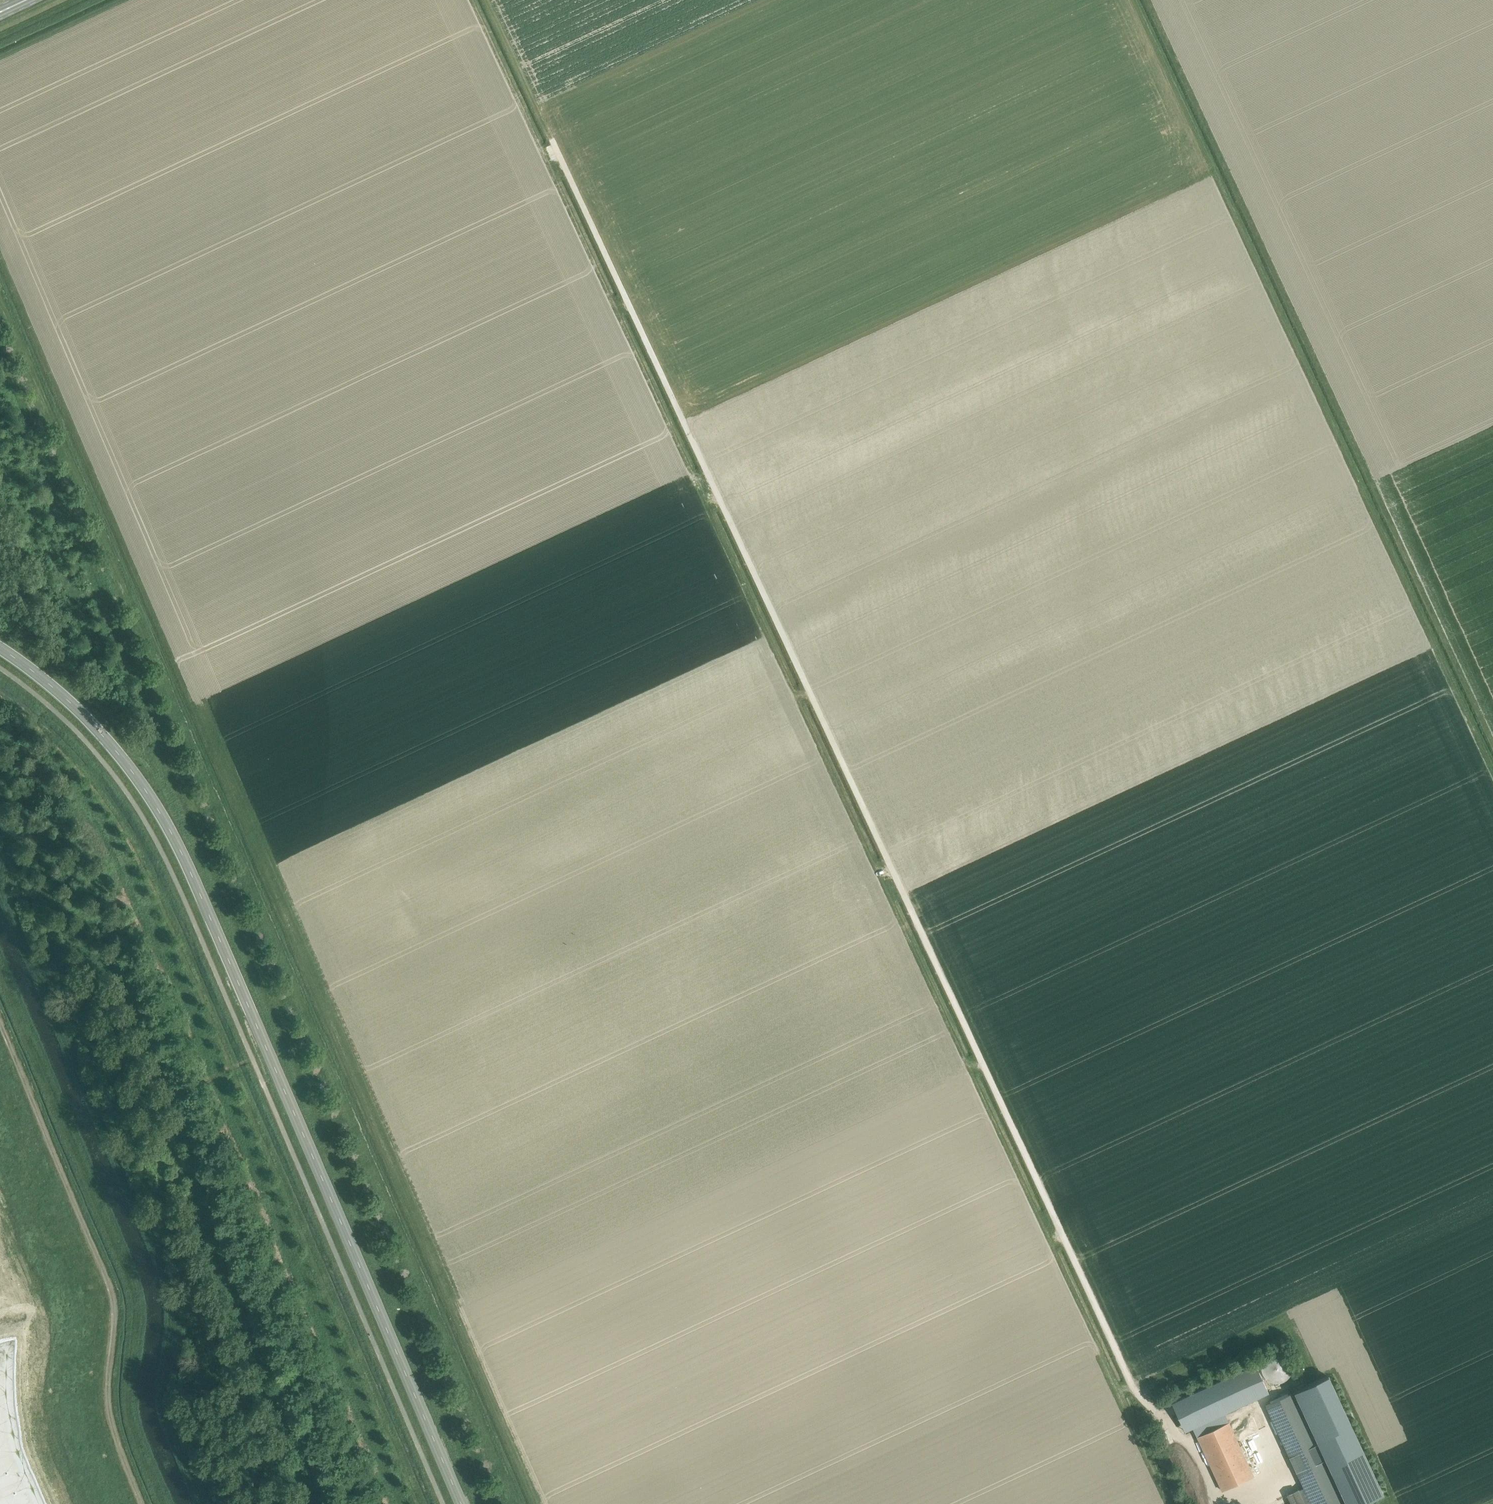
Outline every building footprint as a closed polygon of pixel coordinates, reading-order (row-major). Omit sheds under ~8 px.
[(1275,1384),(1277,1384),(1278,1384),(1279,1384),(1281,1383),(1282,1383),(1283,1382),(1284,1382),(1285,1381),(1286,1380),(1287,1379),(1288,1379),(1289,1377),(1290,1376),(1290,1375),(1291,1374),(1291,1373),(1292,1371),(1292,1370),(1292,1369),(1292,1367),(1292,1366),(1291,1365),(1291,1364),(1290,1362),(1290,1361),(1289,1360),(1288,1359),(1287,1358),(1286,1357),(1285,1356),(1284,1356),(1283,1355),(1282,1355),(1281,1354),(1279,1354),(1278,1354),(1277,1354),(1275,1354),(1274,1354),(1273,1354),(1271,1355),(1270,1355),(1269,1356),(1268,1356),(1267,1357),(1266,1358),(1265,1359),(1264,1360),(1264,1361),(1263,1362),(1262,1364),(1262,1365),(1262,1366),(1262,1367),(1262,1369),(1262,1370),(1262,1371),(1262,1373),(1262,1374),(1263,1375),(1264,1376),(1264,1377),(1265,1379),(1266,1379),(1267,1380),(1268,1381),(1269,1382),(1270,1383),(1271,1383),(1273,1383),(1274,1384),(1275,1384)] [(1255,1365),(1172,1403),(1185,1432),(1268,1393),(1266,1388),(1256,1367),(1255,1365)] [(1297,1394),(1347,1503),(1377,1503),(1384,1501),(1328,1379),(1297,1394)] [(1311,1503),(1345,1503),(1293,1393),(1265,1406),(1311,1503)] [(1197,1438),(1222,1491),(1253,1476),(1229,1423),(1197,1438)] [(1291,1503),(1304,1503),(1298,1490),(1287,1495),(1291,1503)]
